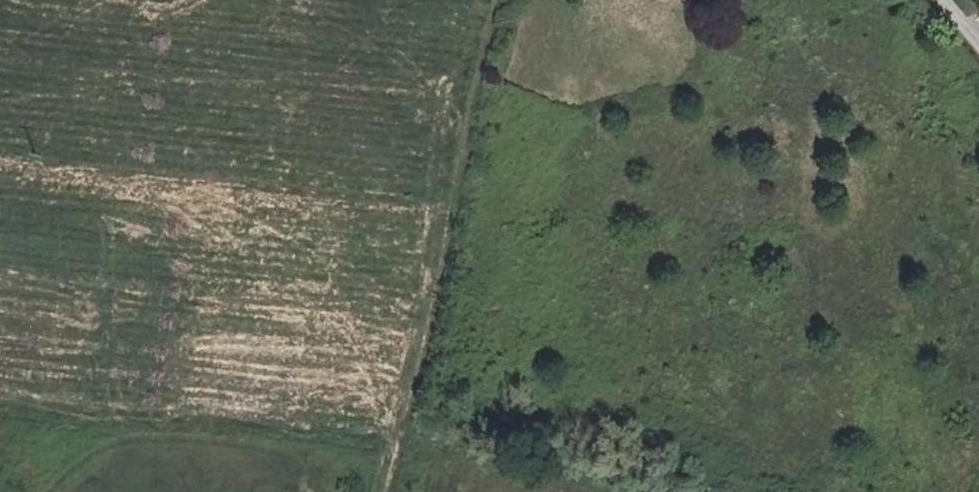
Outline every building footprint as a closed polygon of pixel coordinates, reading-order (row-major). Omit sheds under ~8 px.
[(687,483),(683,491),(699,491),(700,490),(687,483)]
